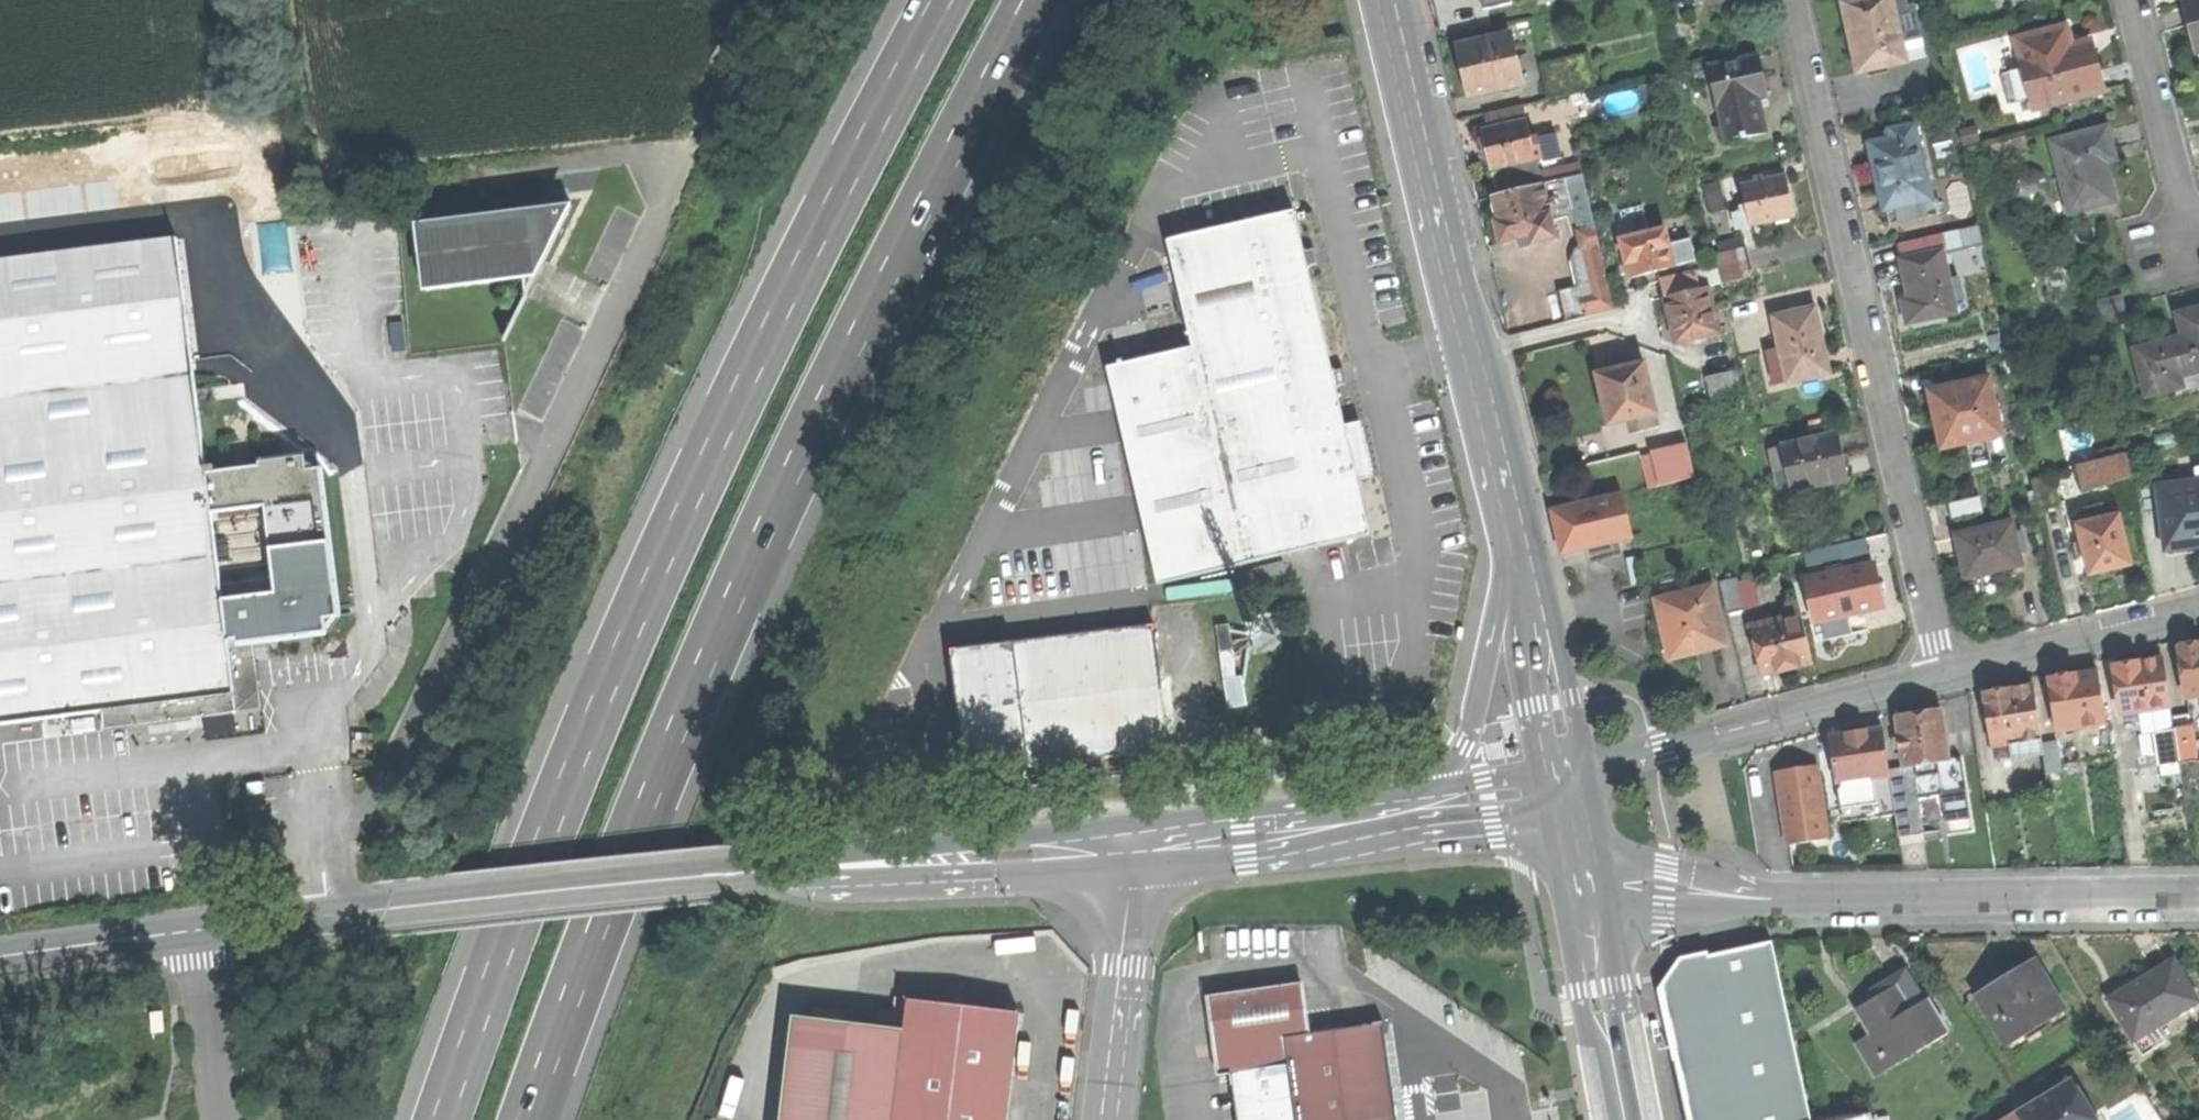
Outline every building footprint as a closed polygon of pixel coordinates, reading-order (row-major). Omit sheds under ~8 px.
[(1484,9),(1512,2),(1512,0),(1482,0),(1484,9)] [(1842,2),(1849,36),(1857,72),(1906,61),(1893,0),(1852,0),(1842,2)] [(2197,53),(2198,52),(2198,0),(2187,0),(2184,1),(2192,31),(2197,53)] [(2065,27),(2016,40),(2023,68),(2031,98),(2033,107),(2103,89),(2099,73),(2094,55),(2074,60),(2065,27)] [(1463,72),(1468,96),(1522,84),(1511,34),(1457,46),(1463,72)] [(1706,67),(1715,108),(1719,107),(1749,100),(1766,96),(1762,76),(1758,56),(1706,67)] [(2007,104),(2031,98),(2023,68),(1999,74),(2007,104)] [(1752,111),(1749,100),(1719,107),(1726,141),(1742,137),(1742,141),(1766,135),(1760,109),(1752,111)] [(1484,113),(1489,131),(1526,122),(1522,104),(1484,113)] [(1490,158),(1492,169),(1515,163),(1535,159),(1526,122),(1489,131),(1483,132),(1484,136),(1477,141),(1480,151),(1488,153),(1490,158)] [(1890,138),(1868,143),(1873,166),(1878,189),(1928,178),(1916,123),(1888,129),(1890,138)] [(2108,127),(2051,142),(2069,211),(2116,198),(2109,175),(2104,154),(2115,151),(2108,127)] [(1538,139),(1542,157),(1553,155),(1549,136),(1538,139)] [(1492,169),(1498,195),(1521,190),(1515,163),(1492,169)] [(1582,175),(1565,179),(1573,214),(1581,247),(1598,243),(1582,175)] [(1785,176),(1741,186),(1747,213),(1750,227),(1754,226),(1771,222),(1794,217),(1790,196),(1785,176)] [(1565,179),(1543,184),(1547,200),(1553,199),(1554,206),(1549,208),(1552,219),(1573,214),(1565,179)] [(1496,220),(1501,242),(1519,238),(1520,245),(1556,237),(1552,219),(1549,208),(1554,206),(1553,199),(1547,200),(1543,184),(1521,190),(1498,195),(1490,197),(1496,220)] [(576,212),(421,230),(425,265),(428,294),(528,283),(526,261),(536,259),(549,267),(576,212)] [(1736,230),(1750,227),(1747,213),(1733,216),(1736,230)] [(1111,376),(1161,590),(1372,541),(1353,461),(1334,381),(1316,300),(1297,220),(1171,249),(1196,356),(1111,376)] [(1774,238),(1771,222),(1754,226),(1757,242),(1774,238)] [(1620,240),(1628,277),(1648,273),(1673,268),(1668,245),(1665,230),(1620,240)] [(1614,309),(1598,243),(1581,247),(1583,255),(1570,258),(1576,286),(1558,291),(1566,321),(1614,309)] [(195,380),(179,244),(0,266),(0,404),(195,380)] [(1674,244),(1668,245),(1673,268),(1679,266),(1674,244)] [(1575,248),(1570,258),(1583,255),(1581,247),(1575,248)] [(1752,247),(1725,253),(1731,280),(1758,274),(1752,247)] [(1942,250),(1900,260),(1904,277),(1909,297),(1900,299),(1905,324),(1957,312),(1942,250)] [(531,304),(549,267),(536,259),(526,261),(528,283),(531,304)] [(1661,282),(1665,298),(1700,290),(1696,274),(1661,282)] [(1670,318),(1677,345),(1719,335),(1718,330),(1725,328),(1727,336),(1734,334),(1728,311),(1712,306),(1707,288),(1700,290),(1665,298),(1670,318)] [(2097,301),(2100,313),(2127,307),(2124,295),(2097,301)] [(1783,364),(1825,355),(1819,329),(1814,306),(1772,316),(1782,360),(1783,364)] [(2194,371),(2198,370),(2198,310),(2180,314),(2186,338),(2194,371)] [(2167,378),(2194,371),(2186,338),(2136,350),(2147,396),(2170,390),(2167,378)] [(1829,374),(1825,355),(1783,364),(1782,360),(1769,363),(1774,386),(1829,374)] [(1602,400),(1607,422),(1635,416),(1639,431),(1658,427),(1644,362),(1595,373),(1602,400)] [(1706,382),(1714,414),(1732,410),(1724,377),(1706,382)] [(1989,379),(1930,392),(1936,421),(1943,448),(1986,438),(2002,435),(1989,379)] [(234,700),(228,646),(223,606),(212,518),(207,477),(195,380),(0,404),(0,729),(53,722),(102,716),(234,700)] [(1837,434),(1780,448),(1781,451),(1768,454),(1773,473),(1785,470),(1790,489),(1792,495),(1849,482),(1843,457),(1837,434)] [(2007,459),(2002,435),(1986,438),(1992,462),(2007,459)] [(1651,456),(1657,486),(1693,479),(1686,448),(1651,456)] [(2078,469),(2082,490),(2112,483),(2132,479),(2127,458),(2078,469)] [(276,599),(223,606),(228,646),(254,642),(326,634),(335,622),(317,475),(303,466),(207,477),(212,518),(265,512),(276,599)] [(2164,550),(2198,547),(2198,469),(2197,470),(2198,486),(2160,488),(2164,550)] [(1777,492),(1790,489),(1785,470),(1773,473),(1777,492)] [(2033,480),(2040,510),(2058,505),(2051,476),(2033,480)] [(1620,488),(1621,495),(1623,504),(1649,498),(1645,483),(1620,488)] [(1621,495),(1552,510),(1557,532),(1562,553),(1587,548),(1631,539),(1623,504),(1621,495)] [(1947,503),(1952,522),(1983,514),(1979,496),(1947,503)] [(2131,566),(2120,516),(2106,519),(2103,505),(2084,510),(2085,515),(2079,516),(2081,525),(2077,526),(2088,576),(2110,571),(2131,566)] [(1955,535),(1966,579),(1994,572),(2022,566),(2012,522),(1955,535)] [(1634,556),(1631,539),(1587,548),(1590,565),(1634,556)] [(1810,569),(1878,559),(1875,540),(1807,550),(1810,569)] [(1806,582),(1816,624),(1824,622),(1849,617),(1883,609),(1878,588),(1873,567),(1806,582)] [(1258,576),(1260,588),(1289,583),(1287,571),(1258,576)] [(1719,583),(1726,614),(1742,611),(1735,580),(1719,583)] [(1655,601),(1670,659),(1692,654),(1716,648),(1712,631),(1721,629),(1710,587),(1655,601)] [(1785,603),(1788,618),(1801,615),(1798,601),(1785,603)] [(1788,618),(1751,627),(1762,674),(1785,669),(1812,663),(1801,615),(1788,618)] [(1854,635),(1849,617),(1824,622),(1828,641),(1854,635)] [(951,656),(966,781),(1070,769),(1141,761),(1168,758),(1163,715),(1153,632),(1058,643),(951,656)] [(1218,635),(1223,685),(1238,684),(1233,633),(1218,635)] [(254,642),(228,646),(234,700),(102,716),(104,735),(263,716),(254,642)] [(2187,696),(2198,695),(2198,645),(2181,648),(2187,696)] [(2113,667),(2120,713),(2124,713),(2139,710),(2170,706),(2163,660),(2137,664),(2113,667)] [(2049,678),(2057,729),(2106,722),(2098,671),(2069,675),(2049,678)] [(1244,683),(1238,684),(1223,685),(1226,715),(1247,713),(1244,683)] [(1984,693),(1992,748),(2009,746),(2008,737),(2041,732),(2034,686),(2008,690),(1984,693)] [(2140,719),(2139,710),(2124,713),(2125,721),(2140,719)] [(1916,764),(1918,776),(1928,775),(1927,768),(1937,767),(1936,761),(1949,759),(1941,711),(1918,714),(1897,718),(1900,732),(1902,749),(1905,765),(1916,764)] [(2189,713),(2172,716),(2174,729),(2179,764),(2196,761),(2189,713)] [(1857,778),(1890,772),(1883,728),(1854,732),(1832,736),(1839,781),(1842,780),(1857,778)] [(2180,770),(2179,764),(2174,729),(2160,731),(2166,772),(2180,770)] [(1896,750),(1902,749),(1900,732),(1893,733),(1896,750)] [(2042,741),(2041,732),(2008,737),(2009,746),(2042,741)] [(2058,741),(2043,743),(2048,773),(2063,771),(2058,741)] [(1961,756),(1949,759),(1936,761),(1937,767),(1927,768),(1928,775),(1962,771),(1961,756)] [(1779,770),(1789,844),(1828,838),(1818,764),(1779,770)] [(1912,769),(1890,772),(1894,799),(1896,809),(1918,805),(1917,798),(1913,778),(1912,769)] [(1970,819),(1962,771),(1928,775),(1918,776),(1913,778),(1917,798),(1941,794),(1946,822),(1970,819)] [(1894,799),(1890,772),(1857,778),(1858,785),(1878,781),(1881,801),(1894,799)] [(1843,787),(1858,785),(1857,778),(1842,780),(1843,787)] [(1843,807),(1881,801),(1878,781),(1858,785),(1843,787),(1840,788),(1843,807)] [(1896,809),(1894,799),(1881,801),(1843,807),(1845,823),(1897,814),(1896,809)] [(1922,834),(1918,805),(1896,809),(1897,814),(1900,837),(1922,834)] [(1699,1119),(1811,1119),(1773,943),(1682,963),(1669,984),(1699,1119)] [(1977,996),(2005,1046),(2068,1010),(2040,960),(2010,977),(1977,996)] [(2111,1003),(2134,1040),(2158,1025),(2198,1000),(2176,963),(2141,984),(2111,1003)] [(1873,1002),(1857,1010),(1871,1035),(1861,1041),(1881,1076),(1900,1065),(1895,1056),(1914,1045),(1918,1052),(1949,1034),(1929,999),(1925,1001),(1907,969),(1881,984),(1886,994),(1873,1002)] [(1269,1039),(1284,1037),(1308,1034),(1302,985),(1209,998),(1215,1038),(1220,1074),(1273,1067),(1269,1039)] [(904,1033),(894,1119),(1007,1119),(1009,1099),(1019,1012),(908,1000),(904,1033)] [(781,1119),(894,1119),(904,1033),(793,1020),(781,1119)] [(1284,1037),(1287,1066),(1294,1119),(1394,1119),(1380,1023),(1308,1034),(1284,1037)] [(2168,1041),(2158,1025),(2134,1040),(2144,1055),(2168,1041)] [(1273,1067),(1287,1066),(1284,1037),(1269,1039),(1273,1067)] [(2027,1119),(2099,1119),(2074,1078),(2021,1109),(2027,1119)]
